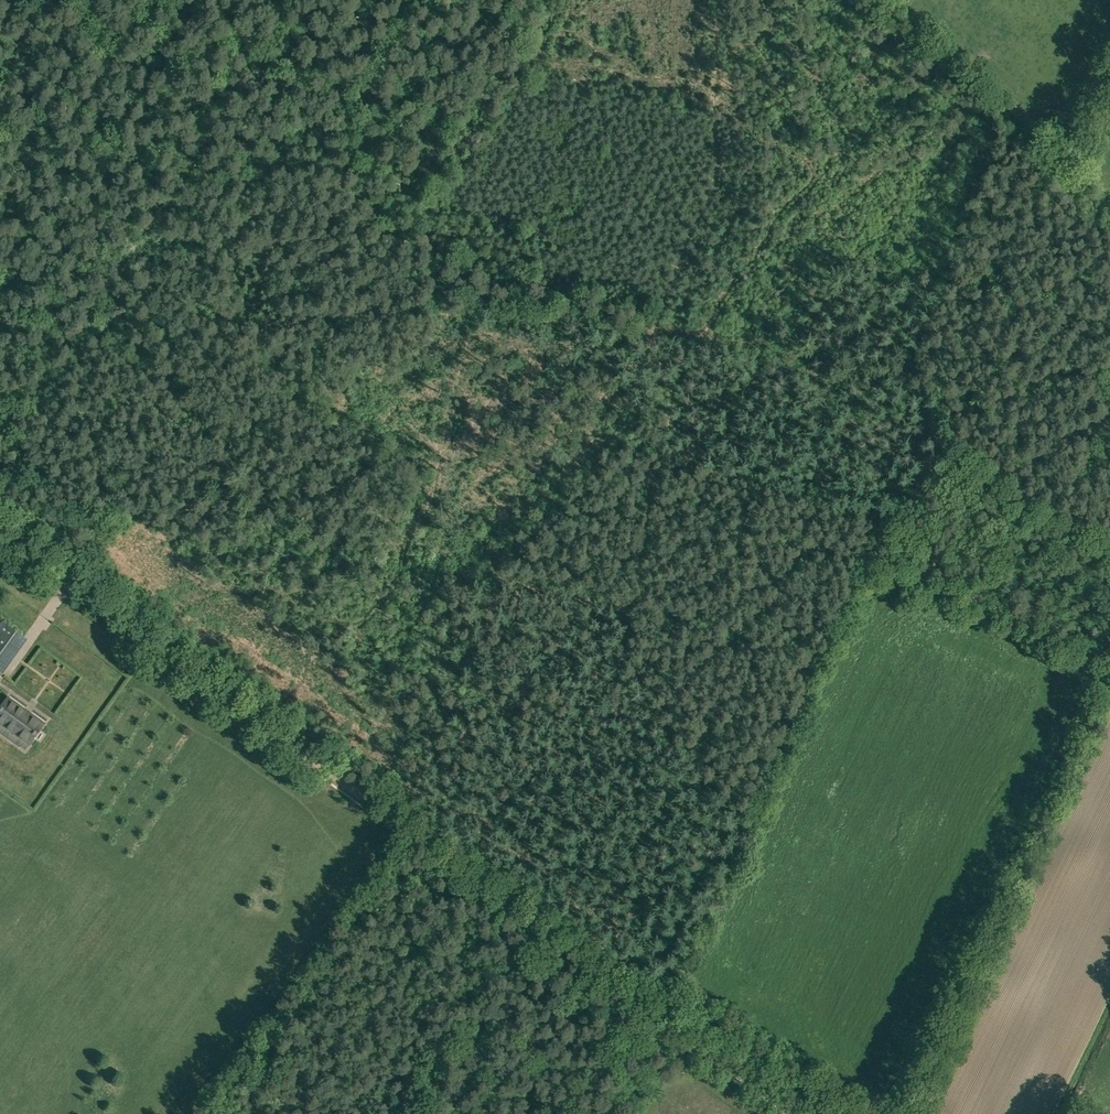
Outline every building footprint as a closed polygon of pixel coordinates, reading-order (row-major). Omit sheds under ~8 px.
[(23,635),(2,621),(0,623),(0,669),(23,635)] [(44,716),(8,689),(0,699),(0,718),(28,739),(44,716)]
